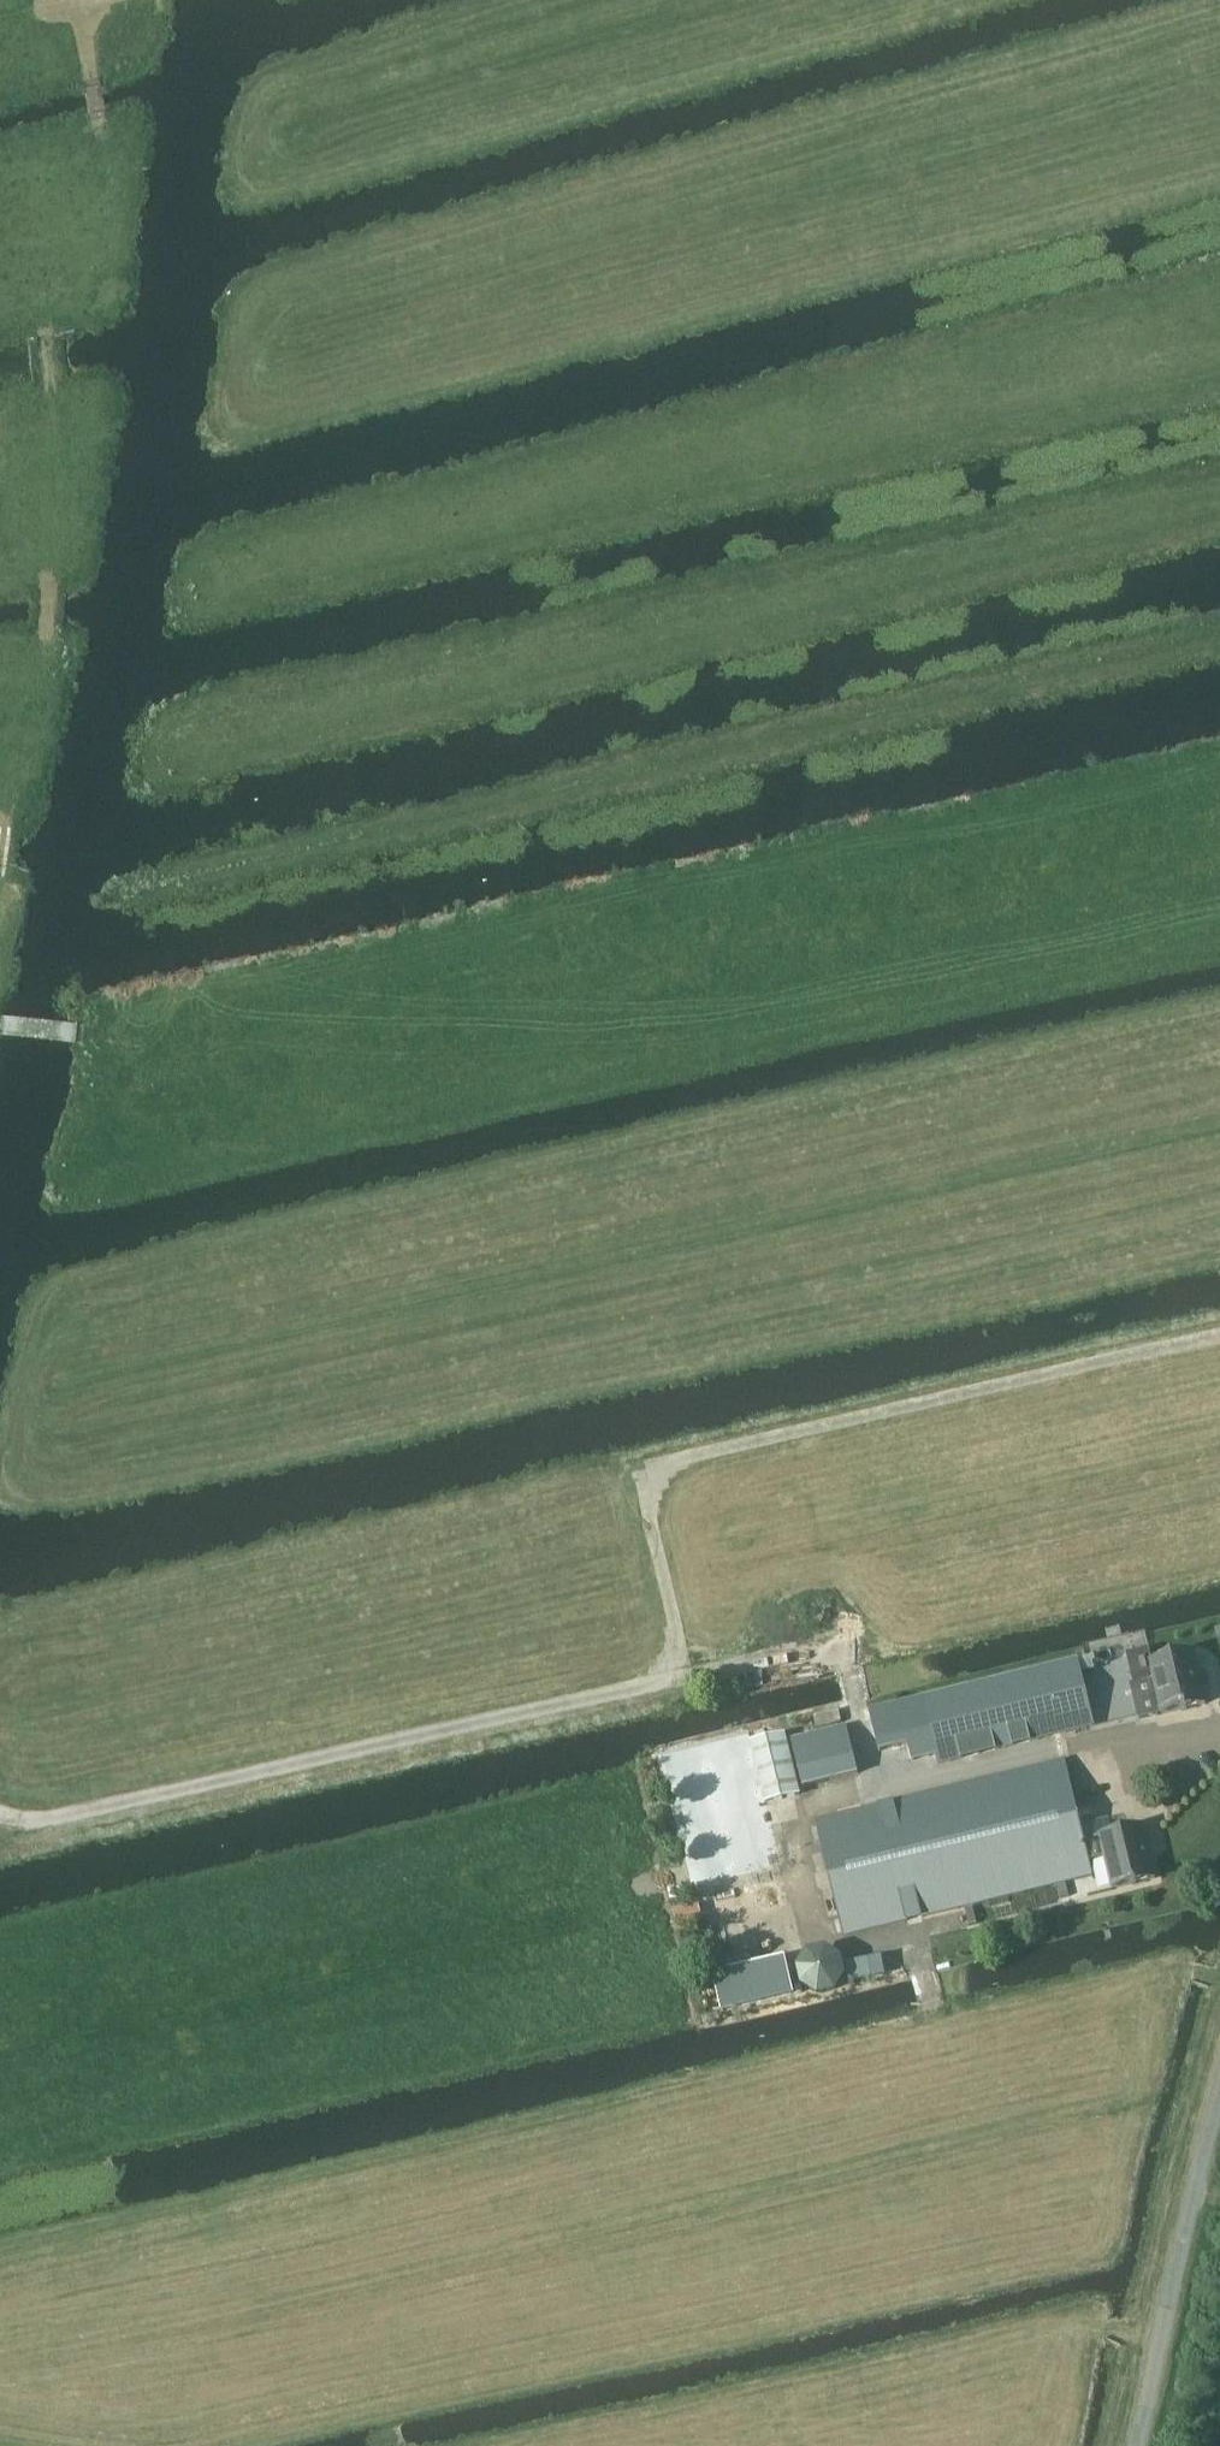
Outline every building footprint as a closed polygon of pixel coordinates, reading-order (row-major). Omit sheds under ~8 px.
[(1134,1684),(1156,1679),(1164,1715),(1207,1705),(1194,1653),(1153,1663),(1150,1649),(1127,1655),(1134,1684)] [(923,1699),(870,1712),(880,1753),(909,1745),(913,1762),(937,1756),(939,1765),(1094,1727),(1089,1707),(1078,1661),(923,1699)] [(803,1788),(859,1774),(847,1727),(792,1741),(803,1788)] [(786,1735),(751,1743),(766,1804),(801,1795),(786,1735)] [(1148,1881),(1156,1878),(1143,1827),(1086,1841),(1066,1761),(817,1822),(845,1937),(1094,1876),(1091,1862),(1109,1858),(1116,1889),(1133,1884),(1133,1886),(1148,1882),(1148,1881)] [(845,1976),(841,1958),(826,1950),(809,1954),(800,1969),(804,1986),(819,1995),(836,1991),(845,1976)] [(851,1983),(886,1976),(883,1956),(847,1964),(851,1983)]
